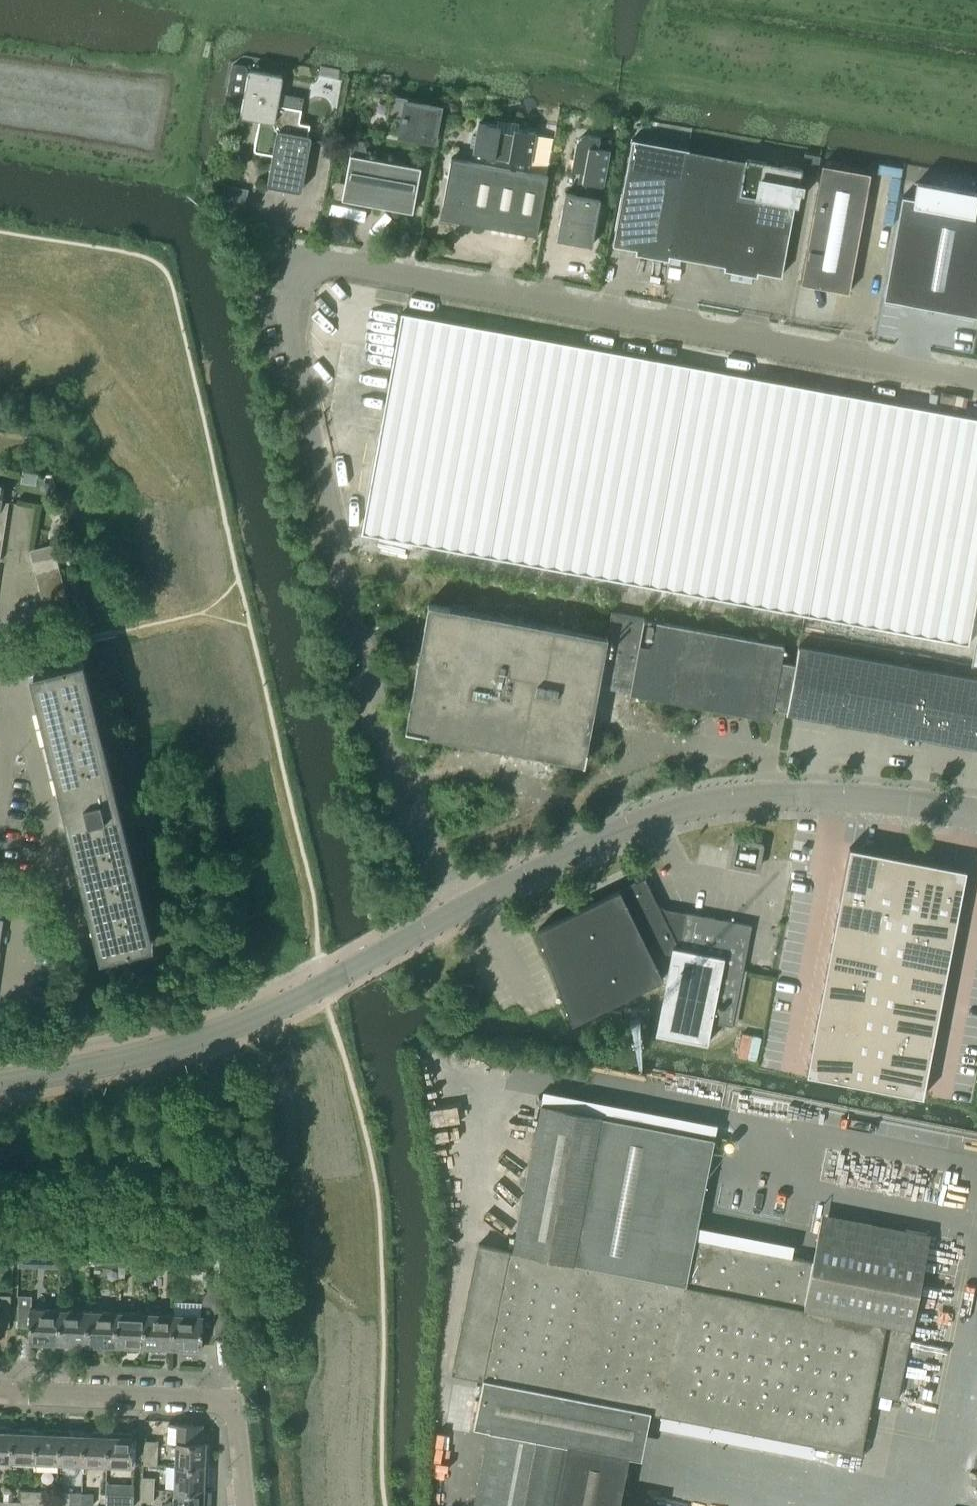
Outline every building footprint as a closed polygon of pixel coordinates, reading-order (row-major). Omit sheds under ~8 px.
[(232,64),(228,95),(242,98),(240,112),(240,113),(240,114),(240,115),(241,116),(242,116),(243,117),(255,119),(257,129),(253,147),(253,148),(253,149),(254,150),(255,151),(256,151),(272,154),(267,182),(267,183),(267,184),(267,185),(268,185),(268,186),(269,186),(270,186),(298,191),(299,191),(300,191),(300,190),(301,190),(301,189),(302,189),(302,188),(311,139),(311,138),(311,137),(310,136),(310,135),(309,135),(308,135),(308,134),(310,124),(301,122),(300,122),(300,121),(299,121),(299,120),(299,119),(301,108),(286,105),(277,104),(282,78),(282,77),(282,76),(282,75),(281,75),(281,74),(280,74),(279,74),(251,69),(244,65),(232,64)] [(288,94),(286,105),(301,108),(303,97),(288,94)] [(391,95),(388,116),(403,119),(400,134),(434,141),(440,107),(422,103),(422,100),(391,95)] [(447,108),(447,109),(447,110),(448,111),(448,112),(449,112),(449,113),(450,113),(451,113),(452,113),(453,113),(453,114),(453,113),(454,113),(455,113),(456,113),(456,112),(457,112),(457,111),(457,110),(458,110),(458,109),(458,108),(458,107),(458,106),(457,106),(457,105),(457,104),(456,104),(455,103),(454,103),(453,103),(452,103),(451,103),(450,103),(449,103),(449,104),(448,104),(448,105),(448,106),(447,106),(447,107),(447,108)] [(472,161),(548,175),(555,138),(536,134),(536,132),(519,129),(520,123),(498,119),(497,125),(480,122),(472,161)] [(580,171),(576,194),(601,199),(610,150),(609,150),(611,140),(601,138),(601,137),(588,135),(584,135),(581,137),(578,139),(577,142),(572,170),(580,171)] [(353,138),(342,199),(361,203),(394,209),(413,212),(414,209),(413,206),(420,168),(404,165),(404,163),(368,157),(364,140),(353,138)] [(670,260),(670,256),(690,150),(633,139),(613,245),(636,250),(636,254),(670,260)] [(690,150),(670,256),(725,266),(724,270),(758,276),(758,272),(782,277),(802,171),(690,150)] [(472,161),(452,157),(443,205),(442,205),(440,218),(537,235),(548,175),(472,161)] [(823,165),(801,284),(849,293),(871,173),(823,165)] [(884,300),(976,316),(976,193),(918,182),(917,182),(914,199),(902,197),(884,300)] [(601,199),(576,194),(566,193),(557,239),(592,246),(601,199)] [(359,532),(967,641),(976,583),(976,418),(969,416),(964,416),(940,411),(936,410),(870,398),(851,395),(703,368),(689,365),(567,342),(562,341),(524,334),(516,333),(399,312),(359,532)] [(23,473),(21,483),(36,486),(38,475),(23,473)] [(1,502),(0,502),(0,514),(7,515),(8,503),(1,502)] [(32,562),(56,556),(53,545),(30,550),(32,562)] [(35,573),(59,567),(56,556),(32,562),(35,573)] [(38,584),(61,579),(59,567),(35,573),(38,584)] [(41,596),(64,590),(61,579),(38,584),(41,596)] [(44,607),(67,601),(64,590),(41,596),(44,607)] [(47,618),(70,613),(67,601),(44,607),(47,618)] [(429,604),(406,730),(425,733),(425,735),(585,764),(599,688),(630,693),(771,719),(773,707),(781,661),(785,644),(644,618),(613,612),(608,636),(429,604)] [(70,613),(47,618),(49,630),(73,624),(70,613)] [(837,722),(850,655),(800,646),(787,713),(793,714),(837,722)] [(153,943),(83,660),(55,667),(52,654),(29,659),(33,673),(30,673),(99,956),(153,943)] [(888,731),(900,665),(850,655),(837,722),(888,731)] [(938,741),(950,674),(900,665),(888,731),(938,741)] [(950,674),(938,741),(976,748),(976,679),(950,674)] [(908,858),(849,847),(806,1074),(864,1085),(908,858)] [(966,870),(908,858),(864,1085),(923,1097),(966,870)] [(753,926),(687,912),(660,907),(645,878),(538,930),(572,1023),(663,978),(649,950),(671,954),(655,1033),(707,1043),(712,1021),(733,1025),(753,926)] [(480,987),(459,984),(457,995),(478,998),(480,987)] [(610,1009),(607,1029),(619,1032),(622,1012),(610,1009)] [(478,1244),(454,1373),(483,1378),(650,1410),(815,1443),(814,1447),(864,1456),(867,1438),(863,1437),(872,1394),(898,1399),(912,1329),(911,1328),(930,1235),(821,1214),(811,1260),(696,1238),(699,1224),(701,1210),(662,1202),(677,1130),(628,1120),(601,1115),(540,1103),(512,1250),(478,1244)] [(47,1247),(46,1267),(60,1268),(61,1248),(47,1247)] [(89,1260),(90,1249),(76,1248),(76,1259),(89,1260)] [(90,1249),(89,1260),(102,1261),(102,1266),(118,1266),(119,1251),(104,1250),(90,1249)] [(133,1262),(147,1262),(147,1252),(134,1251),(133,1262)] [(147,1252),(147,1262),(160,1263),(161,1252),(147,1252)] [(174,1312),(172,1347),(183,1348),(183,1351),(197,1351),(197,1348),(201,1348),(201,1334),(228,1335),(223,1280),(212,1281),(202,1303),(201,1313),(174,1312)] [(10,1326),(11,1296),(0,1295),(0,1325),(10,1326)] [(19,1295),(17,1326),(29,1327),(29,1342),(33,1342),(33,1345),(47,1346),(48,1342),(58,1343),(59,1307),(31,1306),(32,1296),(19,1295)] [(59,1307),(58,1343),(69,1343),(68,1346),(83,1347),(83,1344),(86,1344),(88,1308),(59,1307)] [(88,1308),(86,1344),(89,1344),(89,1347),(104,1348),(104,1345),(115,1345),(116,1310),(88,1308)] [(116,1310),(115,1345),(125,1345),(125,1349),(140,1349),(140,1346),(144,1346),(145,1311),(116,1310)] [(145,1311),(144,1346),(146,1346),(146,1349),(161,1350),(161,1347),(172,1347),(174,1312),(145,1311)] [(483,1378),(474,1425),(489,1428),(629,1455),(641,1457),(650,1410),(483,1378)] [(176,1443),(175,1466),(208,1467),(205,1467),(205,1459),(209,1459),(209,1443),(201,1443),(202,1425),(169,1424),(168,1442),(176,1443)] [(11,1428),(0,1427),(0,1460),(10,1461),(11,1428)] [(34,1461),(35,1428),(11,1428),(10,1461),(34,1461)] [(35,1428),(34,1461),(34,1470),(58,1471),(58,1462),(59,1429),(35,1428)] [(474,1505),(641,1505),(628,1503),(620,1502),(629,1455),(489,1428),(474,1505)] [(82,1463),(83,1430),(59,1429),(58,1462),(82,1463)] [(106,1464),(107,1431),(83,1430),(82,1463),(106,1464)] [(107,1431),(106,1464),(130,1465),(131,1432),(107,1431)] [(157,1465),(158,1441),(144,1441),(143,1465),(157,1465)] [(175,1466),(175,1490),(208,1491),(204,1491),(204,1483),(208,1483),(208,1467),(175,1466)] [(142,1489),(154,1490),(154,1478),(142,1478),(142,1489)] [(153,1502),(154,1490),(142,1489),(141,1501),(153,1502)] [(21,1490),(20,1503),(32,1503),(33,1491),(21,1490)] [(208,1491),(175,1490),(174,1499),(164,1504),(164,1505),(207,1505),(208,1491)] [(33,1491),(32,1503),(44,1503),(45,1491),(33,1491)] [(70,1492),(69,1504),(80,1505),(81,1493),(70,1492)] [(81,1493),(80,1505),(93,1505),(93,1493),(81,1493)] [(106,1494),(105,1505),(109,1505),(133,1505),(134,1495),(106,1494)]
